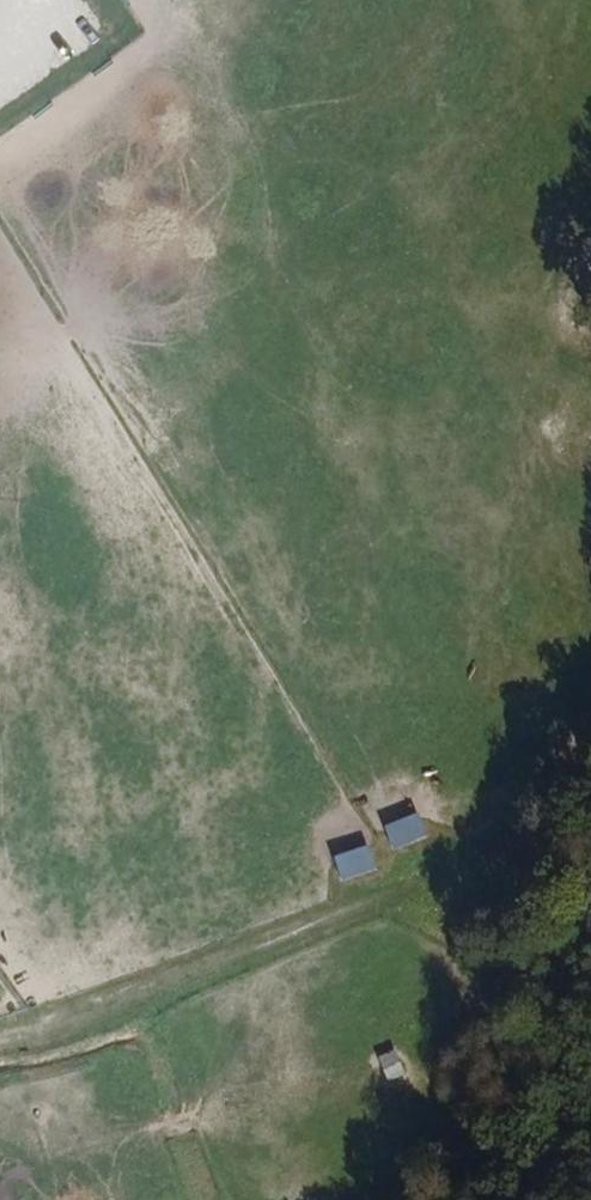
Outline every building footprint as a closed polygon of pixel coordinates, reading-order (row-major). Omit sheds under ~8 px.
[(419,815),(386,827),(394,850),(428,838),(419,815)] [(368,847),(334,858),(341,881),(376,870),(368,847)] [(30,1009),(0,968),(0,1019),(30,1009)] [(395,1049),(377,1057),(387,1079),(405,1071),(395,1049)]
